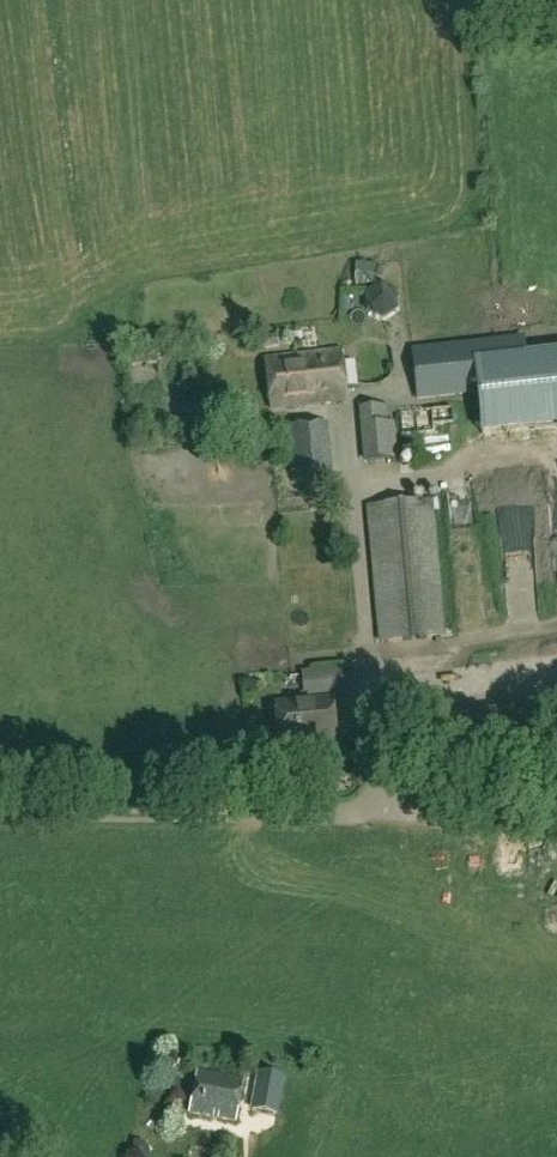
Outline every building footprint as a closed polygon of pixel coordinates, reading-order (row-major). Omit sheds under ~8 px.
[(376,316),(402,314),(400,291),(374,292),(376,316)] [(532,419),(523,336),(412,349),(418,399),(490,390),(494,423),(532,419)] [(342,350),(265,358),(270,410),(347,402),(342,350)] [(294,483),(332,480),(328,422),(289,425),(294,483)] [(382,642),(444,636),(431,501),(369,507),(382,642)] [(487,531),(477,532),(476,511),(463,512),(465,558),(488,557),(487,531)] [(519,546),(544,542),(540,517),(516,521),(519,546)] [(332,701),(277,706),(281,747),(336,741),(332,701)] [(244,1079),(196,1070),(188,1113),(236,1122),(244,1079)] [(260,1071),(252,1111),(276,1115),(284,1076),(260,1071)]
